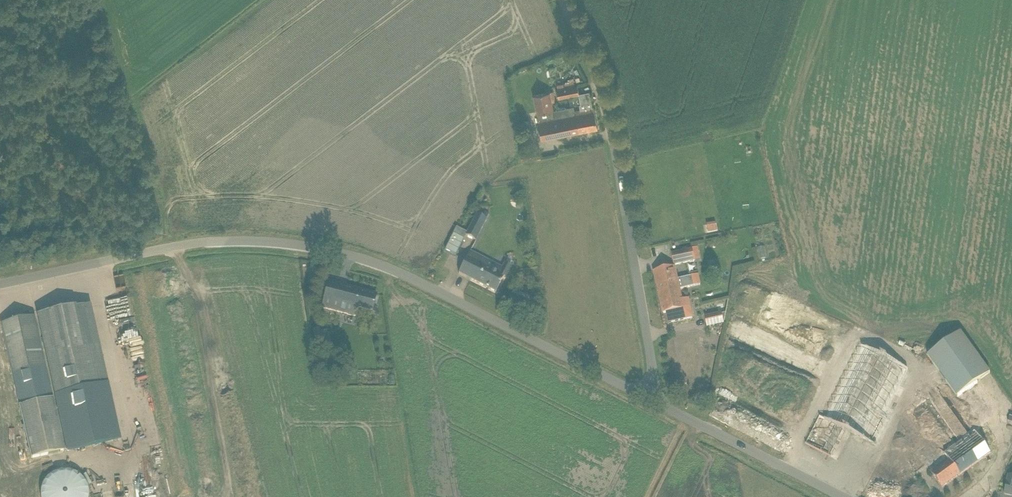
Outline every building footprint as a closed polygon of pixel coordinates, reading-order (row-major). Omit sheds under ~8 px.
[(558,89),(557,89),(558,98),(579,94),(578,85),(563,88),(563,84),(557,85),(558,89)] [(550,92),(533,95),(537,113),(538,113),(539,118),(538,118),(542,140),(557,137),(588,131),(597,129),(593,107),(592,107),(589,92),(579,94),(581,104),(580,104),(581,109),(575,111),(568,112),(567,108),(569,107),(566,107),(566,106),(556,108),(556,109),(553,110),(550,92)] [(521,152),(522,162),(540,159),(539,149),(521,152)] [(466,236),(475,241),(489,214),(485,212),(482,218),(476,215),(466,236)] [(464,239),(453,234),(445,250),(456,255),(464,239)] [(671,253),(674,265),(695,260),(692,249),(671,253)] [(459,274),(496,292),(504,277),(506,278),(512,266),(505,263),(501,272),(496,269),(495,272),(486,267),(489,261),(470,251),(459,274)] [(674,268),(654,272),(663,313),(666,313),(668,323),(683,320),(683,319),(692,317),(690,306),(683,308),(679,289),(693,286),(691,276),(677,280),(674,268)] [(322,308),(356,317),(358,309),(371,313),(376,295),(329,283),(322,308)] [(507,305),(523,312),(528,301),(511,294),(507,305)] [(75,308),(38,316),(56,397),(94,388),(79,319),(93,316),(90,305),(75,308)] [(721,313),(705,317),(707,327),(723,323),(721,313)] [(34,317),(1,324),(20,407),(52,400),(52,398),(36,327),(34,317)] [(325,328),(313,330),(317,351),(326,350),(324,338),(327,337),(325,328)] [(927,356),(978,427),(999,412),(977,382),(990,373),(960,332),(927,356)] [(708,347),(716,348),(717,340),(709,339),(708,347)] [(829,410),(824,419),(819,416),(805,444),(831,457),(845,430),(876,445),(876,444),(876,443),(891,414),(886,412),(908,370),(861,346),(829,410)] [(56,397),(52,398),(52,400),(64,451),(120,439),(108,385),(94,388),(56,397)] [(52,400),(20,407),(31,459),(64,451),(52,400)] [(936,466),(930,471),(942,488),(956,478),(996,449),(980,427),(944,453),(949,460),(937,468),(936,466)] [(925,464),(914,450),(904,457),(915,472),(925,464)] [(89,496),(88,491),(87,485),(83,480),(79,475),(74,472),(68,470),(61,470),(56,472),(50,475),(46,479),(43,484),(41,490),(40,496),(89,496)] [(1008,475),(1004,494),(1011,496),(1011,476),(1008,475)]
